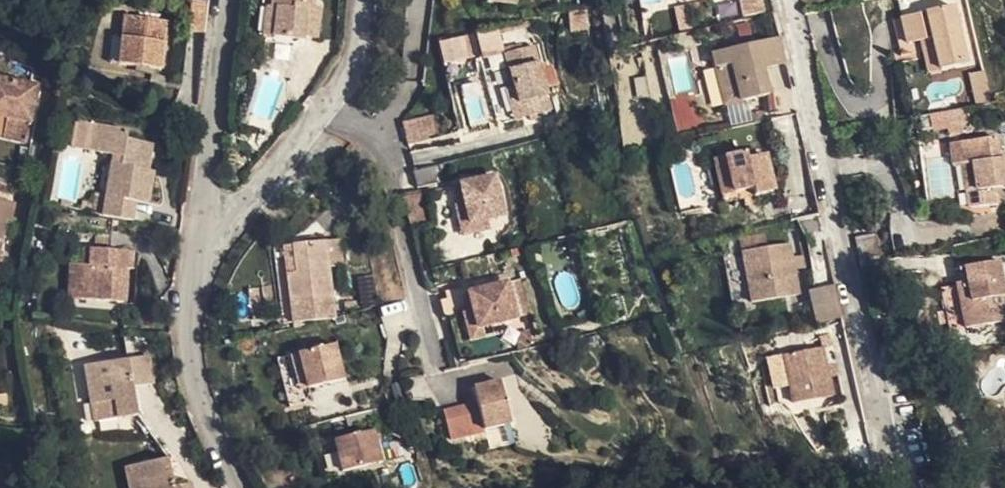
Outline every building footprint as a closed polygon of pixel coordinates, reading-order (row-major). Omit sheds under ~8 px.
[(266,64),(296,69),(299,64),(310,66),(314,35),(309,34),(313,0),(268,0),(263,33),(273,32),(266,64)] [(497,2),(496,10),(524,12),(525,0),(497,0),(497,2)] [(706,10),(703,0),(666,0),(672,28),(694,24),(691,13),(706,10)] [(708,21),(706,10),(691,13),(694,24),(708,21)] [(733,50),(747,47),(742,26),(728,29),(733,50)] [(439,39),(443,64),(504,54),(500,29),(439,39)] [(253,63),(266,64),(273,32),(263,33),(257,33),(253,63)] [(111,42),(108,61),(104,89),(104,91),(143,98),(153,49),(111,42)] [(917,74),(924,108),(950,104),(937,42),(887,53),(892,78),(904,76),(917,74)] [(534,108),(538,123),(560,118),(544,53),(515,60),(523,96),(526,110),(534,108)] [(746,105),(767,102),(760,74),(697,88),(703,122),(720,120),(724,136),(750,130),(746,105)] [(670,98),(677,129),(699,125),(692,94),(670,98)] [(522,127),(538,123),(534,108),(526,110),(523,96),(514,99),(522,127)] [(11,138),(14,101),(0,100),(0,137),(11,138)] [(441,117),(411,124),(416,147),(446,141),(441,117)] [(11,138),(0,137),(0,157),(9,158),(11,138)] [(65,166),(69,140),(60,139),(55,164),(65,166)] [(79,235),(116,243),(118,224),(130,225),(137,192),(129,191),(135,160),(114,155),(115,148),(69,140),(65,166),(91,171),(85,213),(79,235)] [(980,164),(945,170),(949,194),(959,193),(963,219),(953,221),(956,235),(984,229),(981,214),(997,210),(990,182),(983,183),(980,164)] [(453,185),(449,170),(422,176),(425,193),(453,185)] [(949,194),(945,170),(934,172),(936,195),(949,194)] [(737,184),(729,186),(731,195),(738,193),(737,184)] [(478,229),(494,224),(504,221),(493,185),(462,192),(466,209),(474,207),(478,229)] [(731,195),(729,186),(707,191),(716,229),(734,225),(736,231),(755,227),(748,190),(738,193),(731,195)] [(959,193),(949,194),(953,221),(963,219),(959,193)] [(425,196),(409,199),(415,226),(431,223),(425,196)] [(497,236),(494,224),(478,229),(474,207),(466,209),(460,210),(470,242),(497,236)] [(879,237),(854,243),(857,263),(883,260),(879,237)] [(344,240),(328,242),(333,272),(351,269),(344,240)] [(314,305),(318,325),(340,321),(333,272),(328,242),(288,248),(297,308),(314,305)] [(65,284),(64,318),(103,320),(108,290),(113,290),(120,257),(95,254),(92,270),(73,268),(71,284),(65,284)] [(770,275),(723,282),(729,337),(779,329),(770,275)] [(809,288),(815,322),(842,318),(836,284),(809,288)] [(482,333),(505,330),(522,325),(513,288),(474,298),(472,288),(451,293),(453,303),(446,305),(449,326),(469,321),(478,318),(482,333)] [(979,293),(939,300),(943,321),(948,321),(949,334),(938,337),(946,363),(992,354),(979,293)] [(297,308),(300,329),(318,325),(314,305),(297,308)] [(507,341),(505,330),(482,333),(478,318),(469,321),(475,348),(507,341)] [(311,370),(316,389),(349,382),(339,344),(294,354),(300,373),(311,370)] [(305,391),(316,389),(311,370),(300,373),(305,391)] [(97,424),(98,437),(119,434),(118,410),(134,407),(129,377),(67,384),(72,423),(97,424)] [(797,379),(758,386),(770,437),(809,429),(797,379)] [(506,388),(479,394),(481,411),(447,419),(455,451),(490,443),(489,433),(516,429),(506,388)] [(384,426),(381,413),(363,417),(368,430),(384,426)] [(363,417),(339,423),(344,436),(368,430),(363,417)] [(373,440),(331,450),(338,483),(381,473),(373,440)] [(148,477),(104,487),(151,487),(148,477)]
